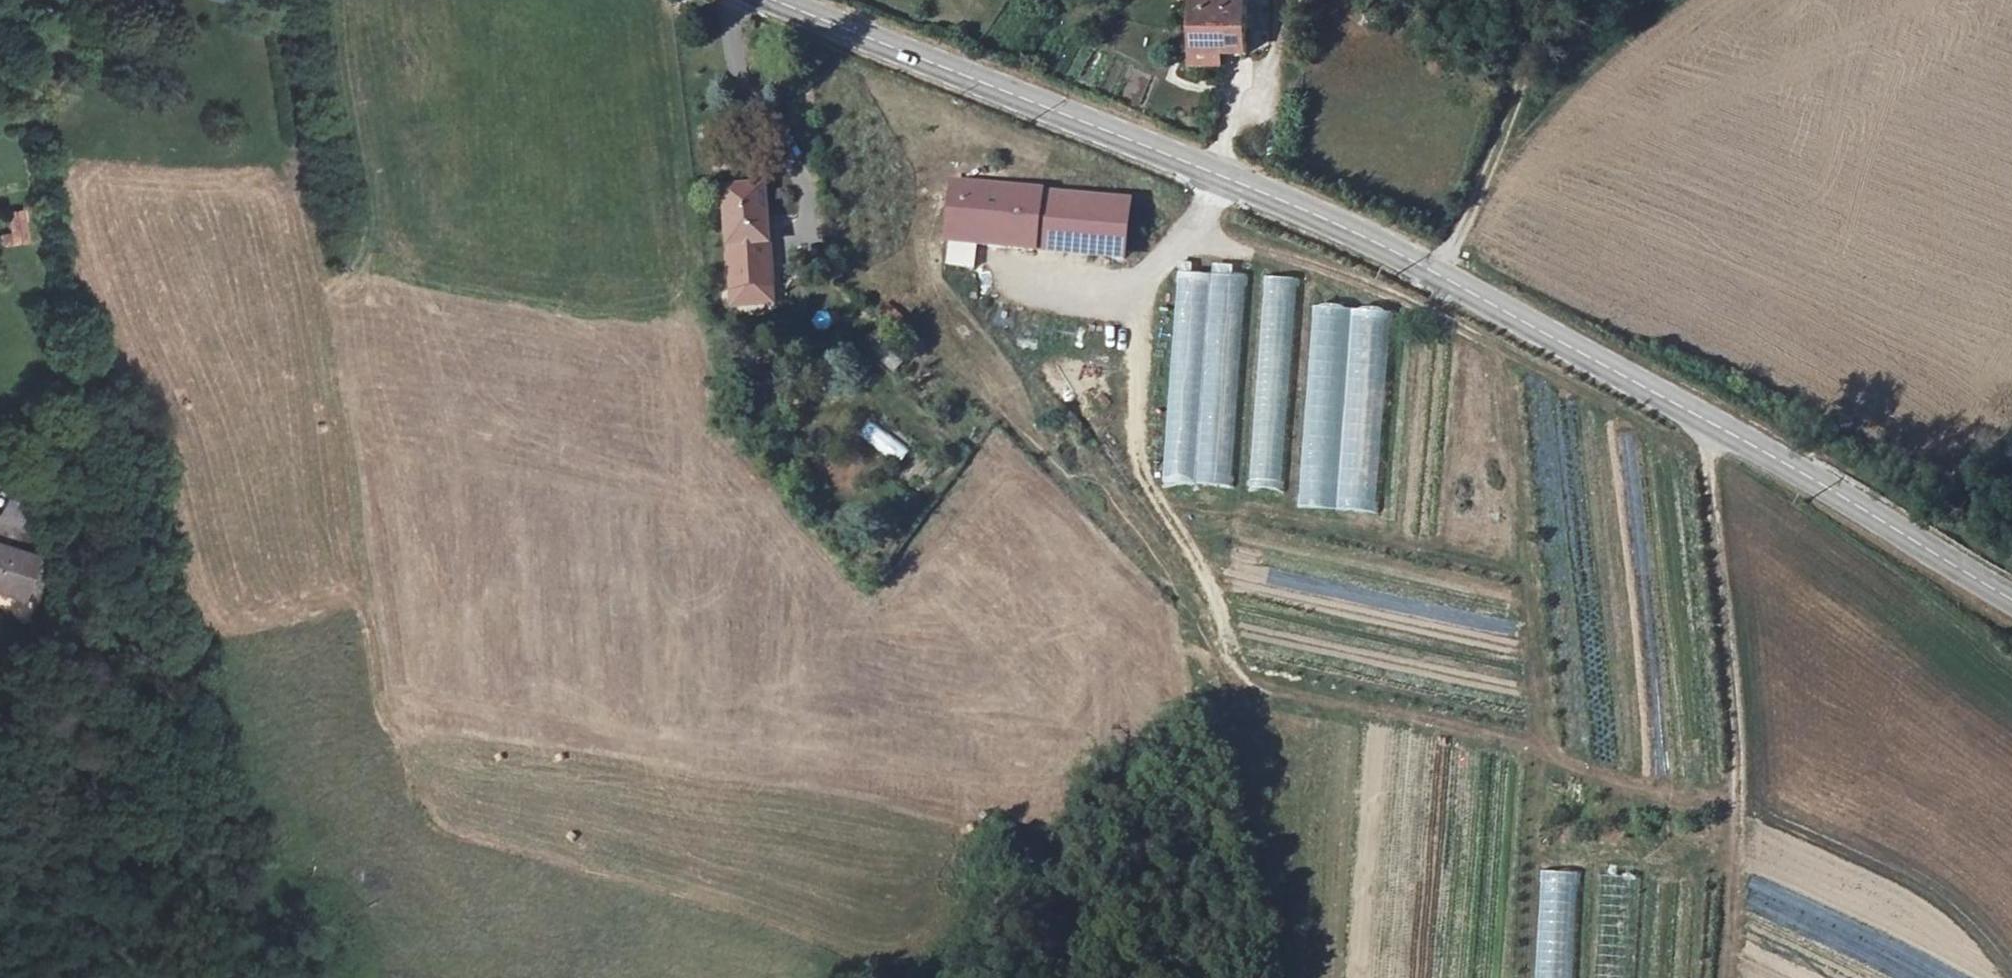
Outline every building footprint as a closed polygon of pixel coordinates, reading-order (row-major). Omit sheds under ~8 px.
[(1251,0),(1198,0),(1196,48),(1226,47),(1226,58),(1249,57),(1251,0)] [(1135,201),(951,178),(945,243),(1131,262),(1135,201)] [(770,183),(722,186),(733,311),(777,309),(771,249),(776,249),(770,183)] [(7,217),(0,218),(0,251),(13,249),(7,217)] [(1253,274),(1177,271),(1163,479),(1235,484),(1253,274)] [(1283,489),(1299,276),(1265,274),(1249,487),(1283,489)] [(1,606),(9,566),(0,564),(0,606),(1,606)] [(1539,867),(1533,977),(1572,977),(1578,872),(1539,867)] [(1598,871),(1593,977),(1632,977),(1638,873),(1598,871)]
